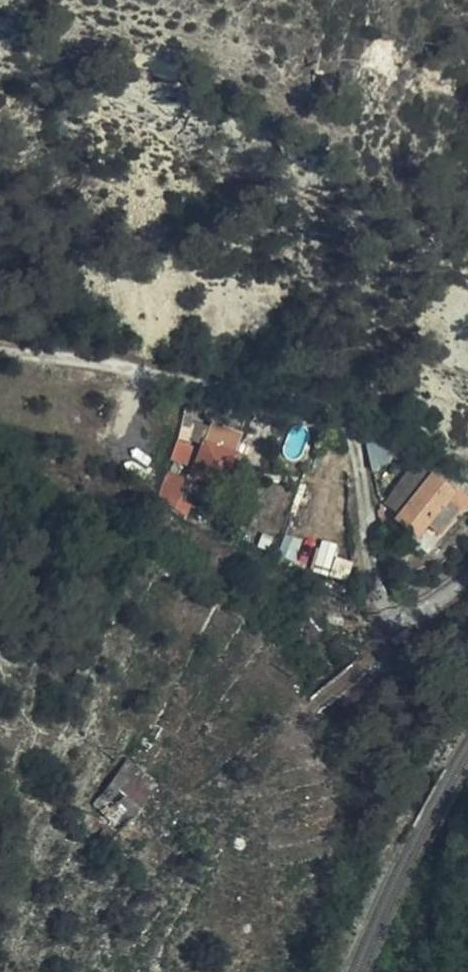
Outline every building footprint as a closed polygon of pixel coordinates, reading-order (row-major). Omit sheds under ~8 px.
[(203,444),(233,455),(239,437),(211,425),(203,444)] [(364,433),(373,476),(396,450),(364,433)] [(183,463),(189,447),(178,443),(171,458),(175,460),(173,466),(179,468),(181,463),(183,463)] [(237,457),(233,455),(203,444),(190,476),(224,489),(237,457)] [(411,469),(419,460),(403,446),(395,456),(411,469)] [(431,476),(432,477),(434,473),(419,460),(411,469),(383,504),(398,516),(431,476)] [(165,476),(162,485),(176,491),(179,480),(165,476)] [(452,494),(432,477),(431,476),(398,516),(394,522),(415,540),(426,527),(439,538),(459,514),(446,503),(452,494)] [(176,491),(162,485),(160,494),(161,494),(173,500),(176,491)] [(173,500),(161,494),(158,502),(170,507),(173,500)] [(465,505),(452,494),(446,503),(459,514),(465,505)] [(188,507),(173,500),(170,507),(168,511),(183,518),(188,507)] [(198,512),(188,507),(183,518),(193,523),(198,512)] [(111,820),(102,834),(112,845),(142,806),(153,787),(127,762),(96,803),(111,820)]
